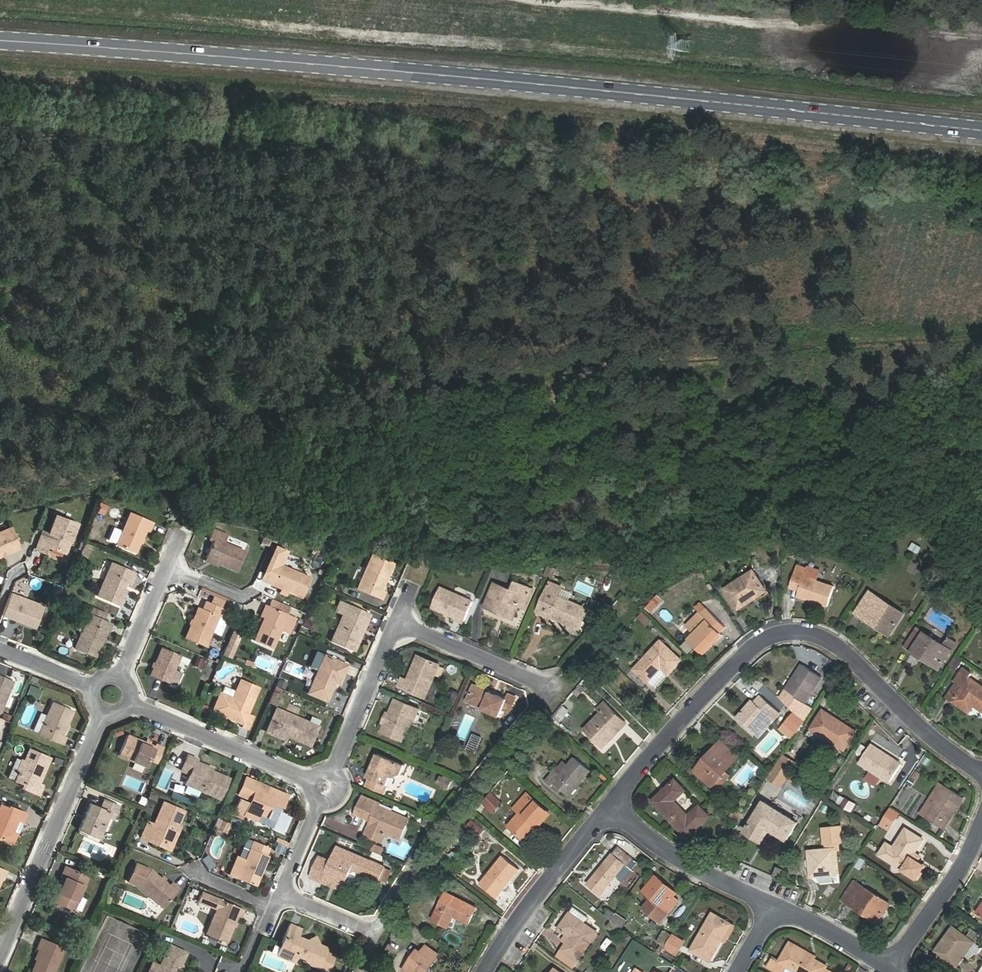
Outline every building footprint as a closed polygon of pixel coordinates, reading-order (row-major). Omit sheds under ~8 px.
[(78,520),(57,512),(50,530),(45,528),(38,546),(46,549),(49,543),(67,550),(78,520)] [(149,532),(153,522),(131,513),(117,545),(136,553),(140,543),(142,544),(144,539),(142,538),(145,530),(149,532)] [(0,530),(0,555),(23,545),(14,524),(0,530)] [(238,571),(246,552),(225,543),(228,536),(213,529),(210,537),(214,539),(205,560),(218,566),(219,563),(238,571)] [(262,542),(269,545),(272,536),(265,534),(262,542)] [(917,554),(921,547),(912,542),(908,549),(917,554)] [(80,555),(88,558),(92,547),(85,544),(80,555)] [(382,590),(393,563),(373,554),(358,589),(382,600),(385,592),(382,590)] [(467,557),(457,556),(456,565),(466,566),(467,557)] [(130,584),(135,572),(113,563),(98,597),(119,606),(126,589),(124,589),(127,583),(130,584)] [(516,565),(515,575),(532,576),(533,566),(516,565)] [(303,596),(311,578),(281,566),(274,583),(303,596)] [(807,569),(797,566),(790,588),(799,591),(798,596),(828,607),(834,587),(816,581),(805,577),(807,569)] [(807,569),(805,577),(816,581),(820,570),(808,566),(807,569)] [(765,587),(755,572),(727,590),(739,609),(753,601),(750,597),(765,587)] [(526,600),(531,589),(517,583),(513,591),(495,584),(486,606),(501,613),(502,609),(515,615),(522,599),(526,600)] [(463,623),(473,602),(441,588),(432,608),(456,618),(455,620),(463,623)] [(580,630),(589,609),(559,596),(560,593),(549,588),(539,611),(580,630)] [(46,604),(13,591),(5,613),(19,618),(20,616),(24,618),(24,620),(38,625),(46,604)] [(890,636),(904,615),(870,592),(866,599),(871,602),(863,614),(881,625),(879,629),(890,636)] [(223,619),(226,610),(207,602),(203,610),(198,608),(186,638),(206,647),(218,617),(223,619)] [(354,651),(370,614),(348,604),(331,642),(354,651)] [(697,609),(701,613),(706,609),(701,604),(697,609)] [(289,633),(296,618),(266,605),(261,617),(264,618),(255,641),(273,648),(281,630),(289,633)] [(96,657),(111,623),(102,619),(104,613),(93,608),(75,648),(96,657)] [(695,634),(689,640),(702,653),(726,629),(706,609),(701,613),(708,621),(695,634)] [(638,618),(648,627),(654,620),(644,611),(638,618)] [(708,621),(701,613),(689,626),(689,628),(695,634),(708,621)] [(306,619),(303,627),(311,630),(314,622),(306,619)] [(945,647),(918,629),(906,647),(940,669),(957,644),(950,640),(945,647)] [(234,654),(242,635),(233,631),(225,650),(234,654)] [(681,660),(661,642),(635,670),(655,688),(681,660)] [(174,669),(180,655),(163,648),(151,675),(169,683),(174,669)] [(232,659),(234,654),(225,650),(223,655),(232,659)] [(340,683),(348,665),(325,655),(309,693),(327,701),(336,682),(340,683)] [(426,698),(440,665),(419,656),(408,681),(402,678),(399,686),(426,698)] [(197,657),(194,665),(203,669),(206,660),(197,657)] [(802,665),(785,692),(805,704),(822,678),(802,665)] [(174,669),(169,683),(175,686),(181,672),(174,669)] [(969,713),(974,705),(981,711),(981,687),(969,678),(972,674),(963,669),(954,682),(961,688),(952,701),(969,713)] [(0,672),(0,709),(2,710),(15,678),(0,672)] [(247,715),(258,688),(241,681),(234,698),(221,694),(214,711),(244,724),(243,726),(248,728),(253,717),(247,715)] [(510,695),(507,700),(474,685),(468,700),(484,708),(484,709),(500,716),(503,709),(510,712),(516,698),(510,695)] [(224,686),(223,692),(233,695),(235,689),(224,686)] [(35,697),(38,690),(31,687),(28,694),(35,697)] [(281,694),(274,691),(269,702),(276,705),(281,694)] [(753,701),(736,719),(753,733),(769,715),(774,720),(780,714),(761,696),(755,703),(753,701)] [(413,725),(419,710),(396,700),(390,714),(392,721),(386,724),(382,732),(403,741),(409,727),(413,725)] [(63,735),(73,711),(53,702),(39,735),(63,745),(66,737),(63,735)] [(602,712),(586,729),(604,747),(627,724),(605,703),(599,709),(602,712)] [(558,713),(564,719),(571,712),(565,706),(558,713)] [(310,745),(317,727),(277,709),(267,731),(285,739),(287,735),(310,745)] [(823,709),(810,729),(845,752),(858,732),(823,709)] [(39,733),(46,714),(42,712),(34,731),(39,733)] [(805,722),(794,712),(784,724),(797,734),(805,722)] [(0,715),(0,726),(1,726),(0,728),(0,741),(9,718),(0,715)] [(470,743),(479,747),(483,738),(473,734),(470,743)] [(156,743),(155,747),(127,735),(119,755),(147,767),(150,759),(157,763),(164,747),(156,743)] [(698,774),(712,786),(713,785),(719,790),(731,777),(726,771),(739,757),(722,742),(705,760),(708,762),(698,774)] [(467,750),(476,754),(479,747),(470,743),(467,750)] [(890,783),(902,765),(871,745),(860,763),(890,783)] [(39,785),(50,759),(30,750),(16,781),(24,784),(23,787),(40,795),(43,787),(39,785)] [(400,774),(404,765),(378,754),(368,777),(370,778),(366,786),(385,794),(389,786),(387,785),(391,777),(393,778),(400,774)] [(229,778),(211,771),(212,769),(196,761),(197,759),(188,756),(182,771),(191,774),(186,784),(220,798),(229,778)] [(795,764),(784,756),(777,767),(788,775),(794,766),(795,764)] [(564,762),(548,783),(552,786),(554,783),(571,796),(591,771),(574,757),(568,765),(564,762)] [(780,786),(788,775),(777,767),(769,779),(780,786)] [(173,784),(173,768),(163,768),(163,784),(173,784)] [(282,806),(287,795),(246,778),(239,794),(252,800),(245,815),(257,820),(259,814),(267,817),(273,802),(282,806)] [(676,780),(654,801),(688,837),(709,817),(700,807),(689,816),(675,801),(685,791),(676,780)] [(959,806),(964,798),(945,786),(926,818),(942,829),(957,805),(959,806)] [(833,791),(828,798),(852,813),(857,806),(833,791)] [(481,802),(493,813),(501,803),(489,792),(481,802)] [(539,827),(551,813),(526,792),(521,799),(526,804),(507,827),(522,840),(535,824),(539,827)] [(158,798),(150,794),(146,802),(154,805),(158,798)] [(114,820),(120,805),(104,799),(101,808),(90,803),(79,830),(99,839),(108,817),(114,820)] [(401,838),(409,819),(379,807),(380,804),(373,801),(365,818),(372,821),(367,835),(383,841),(387,832),(401,838)] [(143,837),(151,841),(153,836),(170,844),(184,812),(164,803),(155,825),(149,823),(143,837)] [(765,803),(747,832),(762,842),(770,830),(787,840),(798,823),(765,803)] [(2,804),(0,808),(0,838),(12,843),(21,822),(23,823),(27,813),(9,806),(9,807),(2,804)] [(892,810),(887,817),(895,822),(900,815),(892,810)] [(887,817),(882,826),(890,830),(895,822),(887,817)] [(432,821),(424,818),(422,824),(429,827),(432,821)] [(229,825),(221,821),(218,829),(226,832),(229,825)] [(825,849),(807,850),(810,878),(838,876),(835,851),(838,850),(838,844),(843,843),(841,826),(822,828),(823,845),(825,845),(825,849)] [(895,848),(888,843),(880,855),(895,864),(898,860),(906,865),(903,870),(917,878),(925,866),(912,858),(923,840),(906,830),(895,848)] [(256,886),(268,856),(266,855),(269,848),(254,841),(246,859),(238,856),(230,875),(256,886)] [(386,867),(358,856),(337,846),(331,861),(319,856),(313,873),(346,886),(352,872),(356,870),(380,880),(386,867)] [(377,846),(375,852),(382,855),(384,849),(377,846)] [(614,854),(588,885),(600,895),(626,863),(629,866),(634,860),(618,847),(613,853),(614,854)] [(858,857),(854,867),(860,869),(864,860),(858,857)] [(482,884),(498,896),(519,870),(503,858),(482,884)] [(172,883),(169,885),(151,870),(136,863),(127,881),(137,885),(163,908),(179,889),(172,883)] [(55,901),(74,909),(88,877),(66,867),(61,877),(65,878),(55,901)] [(629,867),(619,875),(623,880),(633,871),(629,867)] [(782,880),(787,871),(782,869),(777,867),(773,876),(782,880)] [(659,924),(681,897),(656,877),(645,891),(658,902),(648,915),(659,924)] [(854,883),(843,900),(866,914),(868,912),(879,920),(889,904),(854,883)] [(470,923),(478,907),(446,891),(432,920),(447,928),(454,915),(470,923)] [(241,917),(244,909),(221,900),(203,892),(199,901),(217,909),(207,934),(227,942),(238,916),(241,917)] [(879,920),(868,912),(866,914),(878,922),(879,920)] [(616,913),(611,920),(621,927),(626,921),(616,913)] [(731,924),(713,913),(692,950),(710,961),(722,941),(731,924)] [(578,960),(598,932),(570,914),(560,929),(572,937),(563,949),(578,960)] [(328,971),(335,955),(325,951),(327,948),(320,945),(316,937),(306,941),(297,937),(301,929),(291,924),(281,948),(285,950),(287,953),(285,958),(294,962),(297,955),(307,959),(306,962),(328,971)] [(979,936),(972,931),(967,938),(953,928),(945,939),(950,943),(934,965),(944,971),(953,971),(979,936)] [(659,944),(665,948),(673,935),(667,931),(659,944)] [(677,955),(685,942),(673,935),(665,948),(677,955)] [(611,937),(608,942),(617,949),(621,944),(611,937)] [(64,948),(42,938),(37,949),(39,950),(35,960),(37,961),(32,971),(54,971),(64,948)] [(780,962),(773,958),(768,967),(777,971),(788,971),(790,968),(797,971),(831,971),(826,969),(827,966),(789,945),(780,962)] [(440,955),(427,946),(422,953),(418,950),(405,970),(407,971),(423,971),(427,966),(430,969),(440,955)] [(150,971),(179,971),(186,954),(169,947),(160,968),(153,965),(150,971)] [(572,968),(578,960),(563,949),(557,958),(572,968)]
